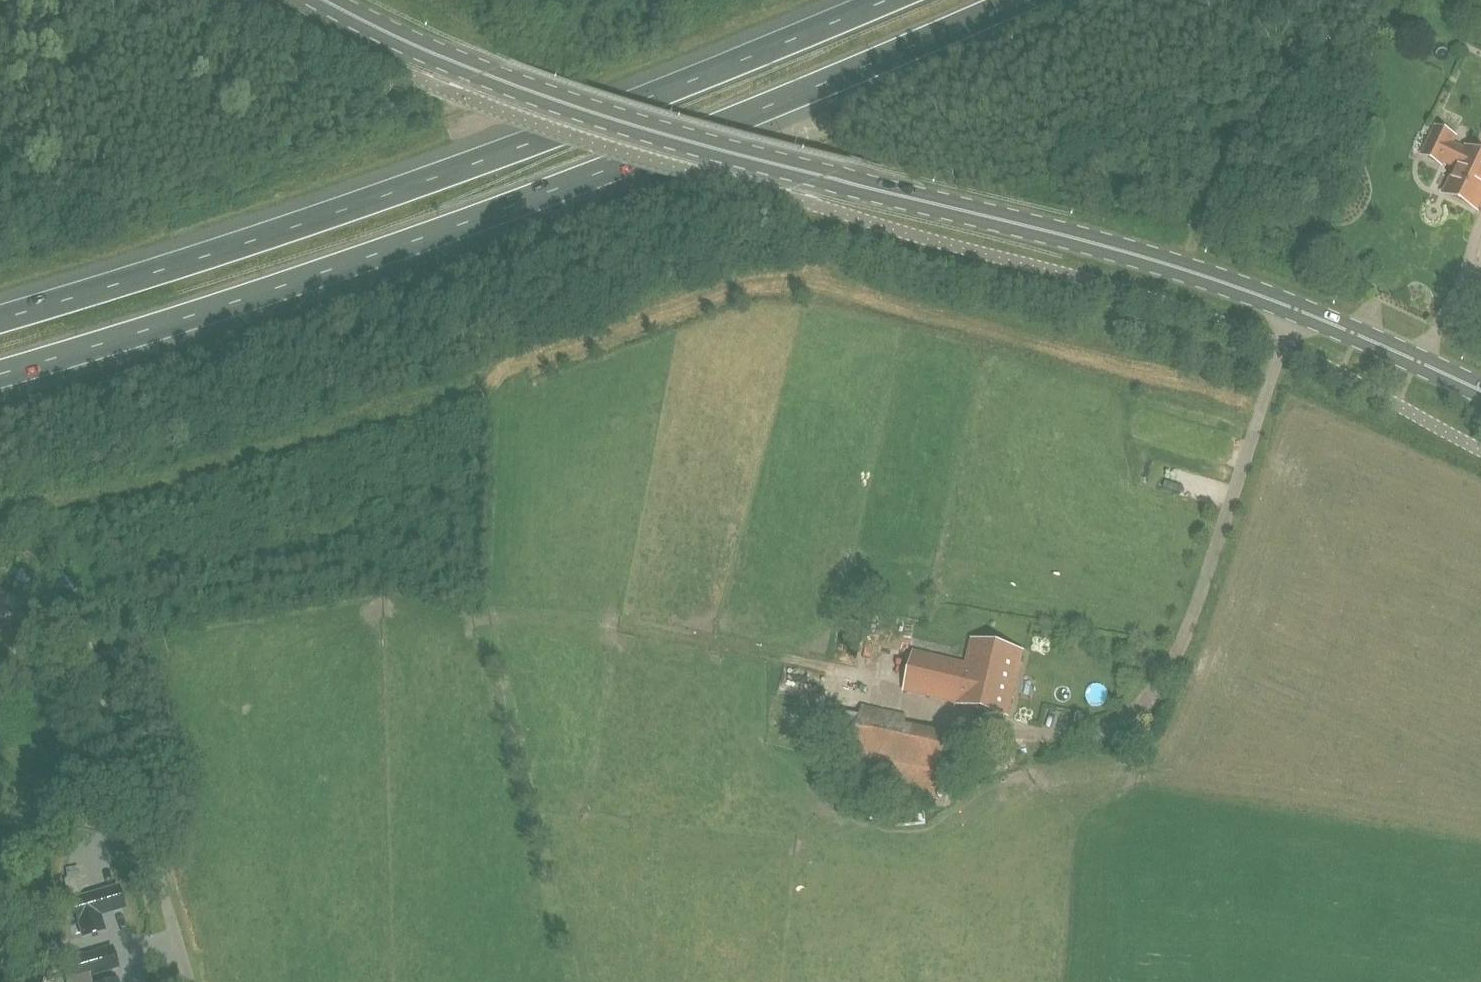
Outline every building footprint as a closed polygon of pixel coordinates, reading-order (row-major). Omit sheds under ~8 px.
[(1422,157),(1440,166),(1442,161),(1457,168),(1444,196),(1477,211),(1480,202),(1480,157),(1451,143),(1454,138),(1436,129),(1422,157)] [(1008,716),(1022,652),(972,641),(966,665),(914,654),(905,693),(959,705),(1008,716)] [(850,755),(846,771),(852,773),(891,782),(889,790),(939,801),(940,796),(941,793),(954,735),(900,723),(902,716),(863,706),(860,717),(850,755)] [(817,722),(812,744),(831,749),(837,727),(817,722)] [(93,894),(72,900),(83,936),(104,930),(99,915),(122,908),(116,887),(93,894)] [(118,969),(112,950),(74,961),(79,980),(118,969)]
